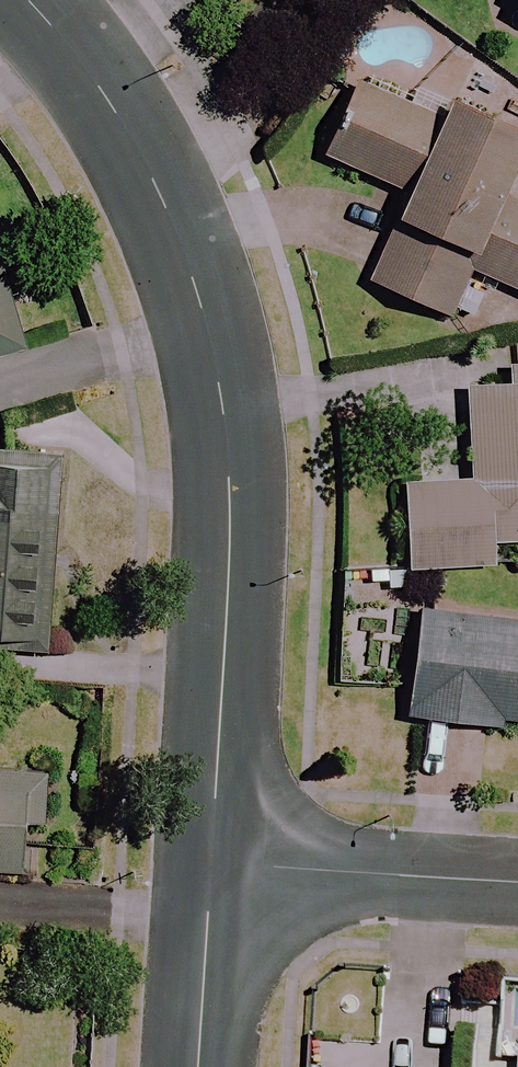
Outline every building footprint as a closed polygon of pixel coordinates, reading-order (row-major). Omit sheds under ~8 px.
[(444,64),(432,91),(459,103),(450,123),(364,85),(331,157),(405,190),(366,277),(448,314),(452,306),(478,318),(488,295),(462,284),(469,267),(517,289),(517,201),(506,196),(517,169),(517,97),(444,64)] [(0,248),(0,358),(29,349),(0,248)] [(470,377),(475,483),(411,487),(415,569),(498,565),(497,543),(517,542),(517,375),(470,377)] [(61,462),(0,459),(0,643),(52,646),(61,462)] [(422,612),(410,713),(517,725),(517,623),(422,612)] [(44,886),(51,775),(0,772),(0,884),(44,886)]
